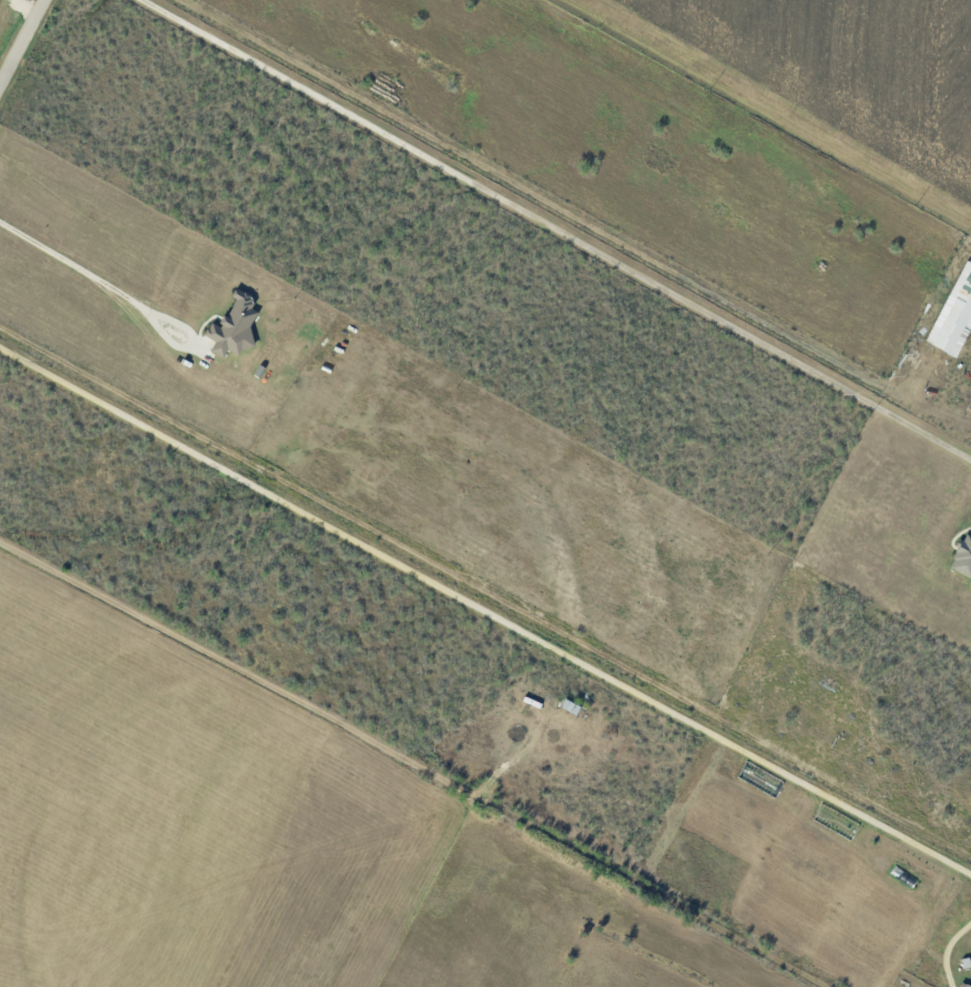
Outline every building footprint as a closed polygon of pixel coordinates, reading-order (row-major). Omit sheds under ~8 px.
[(928,338),(962,360),(970,345),(970,260),(928,338)] [(246,344),(263,312),(252,306),(257,296),(238,287),(234,295),(238,297),(223,325),(213,320),(206,334),(217,339),(212,349),(225,356),(229,348),(240,354),(246,344)] [(967,532),(952,567),(970,576),(970,534),(967,532)]
